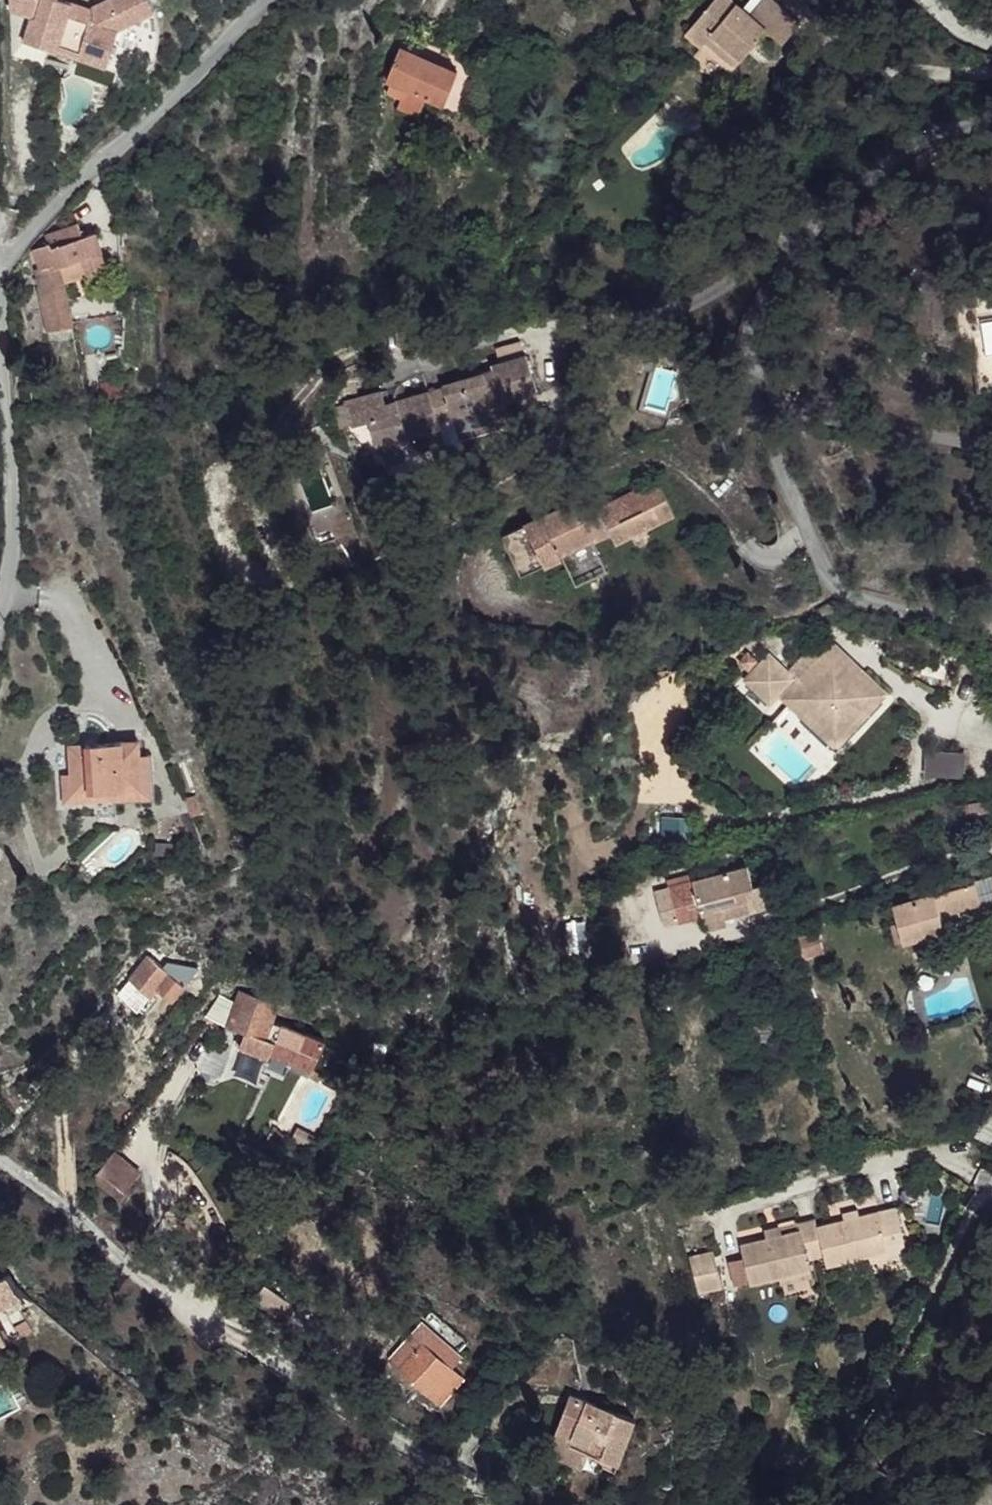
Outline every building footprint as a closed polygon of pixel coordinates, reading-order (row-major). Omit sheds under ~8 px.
[(10,9),(32,16),(34,15),(39,0),(10,0),(10,9)] [(32,16),(24,41),(129,75),(133,61),(153,68),(159,41),(159,23),(156,12),(150,0),(107,0),(90,9),(59,0),(39,0),(34,15),(32,16)] [(698,3),(712,15),(707,22),(739,48),(764,16),(780,27),(799,5),(793,0),(701,0),(698,3)] [(712,15),(698,3),(685,18),(699,29),(707,22),(712,15)] [(468,51),(423,33),(410,66),(429,74),(420,93),(442,103),(450,82),(468,90),(472,79),(481,56),(468,51)] [(56,329),(80,324),(73,280),(67,264),(90,257),(95,272),(117,264),(104,230),(92,234),(87,222),(56,234),(58,241),(42,247),(49,265),(45,266),(49,284),(47,284),(56,329)] [(141,289),(131,290),(131,304),(141,303),(141,289)] [(437,385),(422,389),(432,419),(531,389),(519,352),(485,363),(486,367),(436,382),(437,385)] [(129,374),(142,374),(142,357),(130,358),(129,374)] [(26,389),(28,400),(39,398),(36,386),(26,389)] [(375,389),(337,400),(344,424),(361,419),(370,451),(402,440),(400,435),(434,425),(432,419),(422,389),(380,401),(375,389)] [(658,461),(597,490),(607,511),(668,483),(658,461)] [(591,477),(525,508),(545,549),(562,542),(560,538),(594,522),(595,525),(611,518),(616,529),(676,500),(668,483),(607,511),(597,490),(591,477)] [(545,549),(525,508),(501,520),(520,561),(545,549)] [(825,647),(780,696),(829,740),(874,692),(825,647)] [(762,654),(740,678),(763,700),(785,676),(762,654)] [(62,756),(63,776),(133,773),(131,737),(130,722),(60,729),(62,756)] [(63,776),(62,756),(53,757),(54,786),(144,781),(141,736),(131,737),(133,773),(63,776)] [(926,753),(927,777),(940,776),(939,753),(926,753)] [(661,879),(670,920),(696,912),(736,900),(733,885),(746,882),(739,857),(661,879)] [(699,921),(752,905),(746,882),(733,885),(736,900),(696,912),(699,921)] [(889,899),(899,937),(937,927),(935,918),(979,906),(972,883),(929,894),(927,889),(889,899)] [(812,926),(793,931),(799,954),(818,949),(812,926)] [(145,993),(151,988),(154,990),(167,1002),(179,988),(146,958),(128,979),(145,993)] [(145,993),(128,979),(115,993),(135,1012),(154,990),(151,988),(145,993)] [(230,1004),(222,1024),(238,1030),(259,1038),(265,1023),(271,1008),(234,993),(230,1004)] [(210,996),(196,1018),(220,1027),(222,1024),(230,1004),(210,996)] [(259,1038),(238,1030),(231,1048),(250,1054),(261,1057),(262,1053),(282,1060),(303,1068),(304,1068),(316,1042),(265,1023),(259,1038)] [(749,1033),(754,1051),(776,1042),(771,1025),(749,1033)] [(261,1057),(250,1054),(245,1064),(275,1077),(278,1071),(299,1078),(303,1068),(262,1053),(261,1057)] [(981,1137),(991,1140),(991,1113),(989,1112),(981,1137)] [(92,1180),(117,1200),(137,1173),(112,1154),(92,1180)] [(182,1155),(178,1163),(188,1172),(193,1164),(182,1155)] [(736,1246),(741,1271),(774,1264),(804,1257),(801,1246),(817,1242),(820,1254),(864,1244),(882,1240),(881,1234),(900,1228),(892,1195),(854,1203),(838,1207),(810,1213),(808,1206),(792,1210),(794,1217),(759,1225),(732,1231),(736,1246)] [(836,1201),(838,1207),(854,1203),(852,1198),(836,1201)] [(792,1210),(758,1218),(759,1225),(794,1217),(792,1210)] [(882,1240),(864,1244),(865,1251),(903,1242),(900,1228),(881,1234),(882,1240)] [(736,1246),(722,1249),(727,1274),(741,1271),(736,1246)] [(709,1273),(704,1252),(683,1256),(688,1278),(709,1273)] [(804,1257),(774,1264),(776,1273),(806,1266),(804,1257)] [(709,1273),(688,1278),(691,1291),(712,1287),(709,1273)] [(0,1281),(0,1307),(20,1297),(12,1290),(5,1278),(0,1281)] [(284,1301),(258,1280),(244,1298),(271,1319),(284,1301)] [(398,1373),(419,1347),(405,1334),(383,1360),(398,1373)] [(419,1347),(398,1373),(426,1397),(447,1371),(419,1347)] [(447,1371),(426,1397),(438,1406),(459,1381),(447,1371)] [(552,1383),(538,1424),(553,1429),(551,1436),(592,1450),(601,1453),(618,1406),(552,1383)] [(553,1429),(538,1424),(533,1437),(548,1443),(545,1452),(563,1459),(564,1457),(576,1461),(592,1450),(551,1436),(553,1429)]
